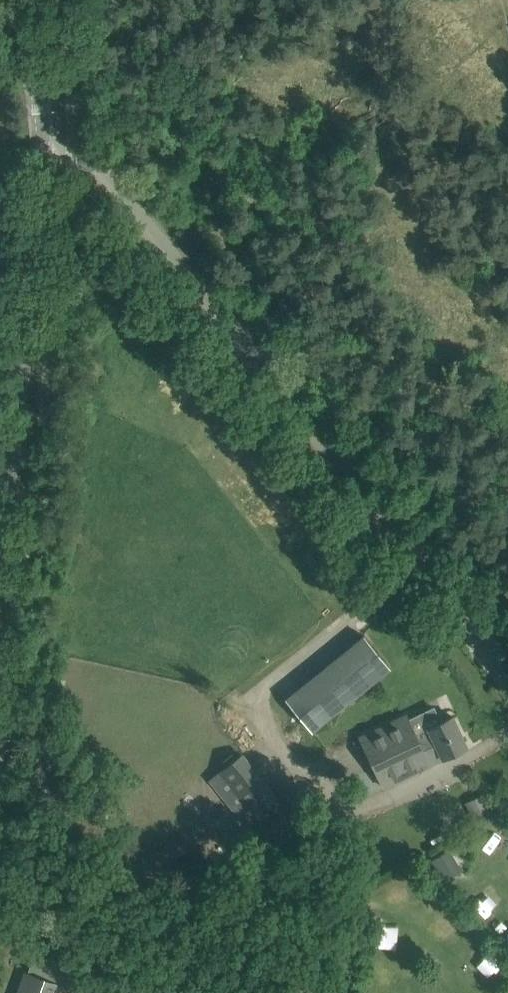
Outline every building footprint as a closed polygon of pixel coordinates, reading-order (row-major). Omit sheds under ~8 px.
[(363,635),(284,698),(310,731),(390,668),(363,635)] [(467,746),(452,715),(415,733),(406,715),(360,737),(383,786),(430,764),(426,755),(438,749),(442,758),(467,746)] [(208,780),(242,823),(276,797),(241,753),(208,780)] [(432,858),(445,880),(463,869),(450,847),(432,858)] [(65,966),(32,954),(26,972),(25,971),(17,992),(59,992),(63,983),(60,982),(65,966)]
